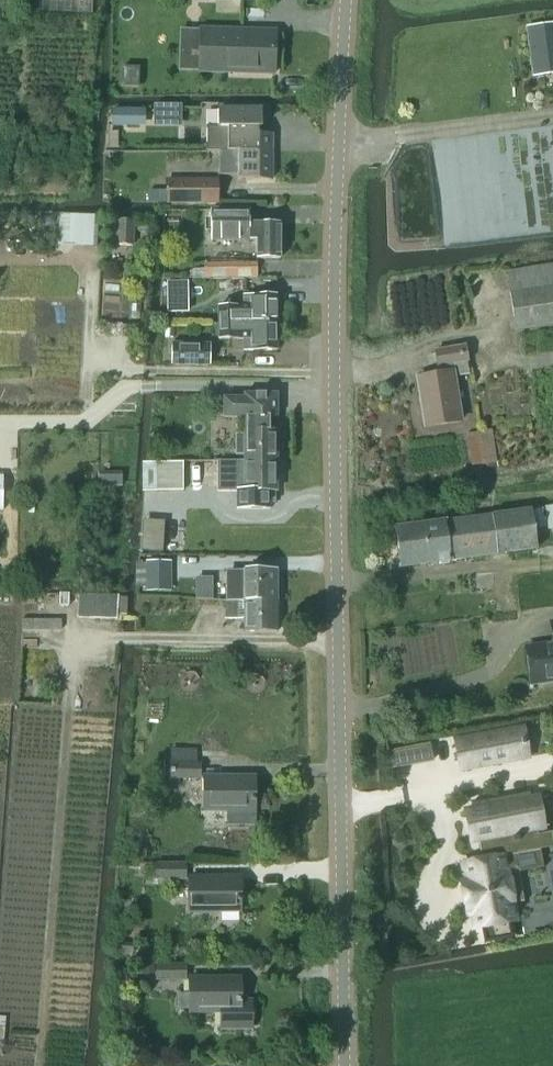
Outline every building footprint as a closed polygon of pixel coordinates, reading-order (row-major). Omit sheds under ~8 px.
[(34,12),(93,14),(93,0),(35,0),(34,12)] [(533,76),(552,74),(552,24),(527,27),(533,76)] [(273,74),(274,32),(200,30),(198,72),(273,74)] [(138,88),(139,68),(122,68),(122,87),(138,88)] [(111,110),(111,127),(144,127),(144,110),(111,110)] [(206,151),(219,152),(271,153),(272,134),(258,134),(258,128),(261,128),(261,110),(218,110),(218,127),(206,127),(206,151)] [(271,153),(219,152),(219,175),(237,175),(237,181),(271,181),(271,153)] [(166,193),(148,193),(148,202),(148,204),(163,204),(166,204),(166,206),(219,206),(218,181),(166,181),(166,193)] [(250,210),(211,210),(211,240),(257,240),(257,259),(281,259),(281,224),(250,224),(250,210)] [(97,248),(98,217),(73,216),(72,247),(97,248)] [(132,246),(134,220),(107,219),(105,245),(132,246)] [(552,324),(552,265),(507,272),(515,330),(552,324)] [(167,312),(187,311),(187,283),(166,283),(167,312)] [(276,324),(276,296),(243,297),(243,307),(219,308),(219,323),(238,323),(238,324),(276,324)] [(277,351),(276,324),(238,324),(238,325),(219,325),(219,340),(244,340),(244,351),(277,351)] [(173,344),(172,365),(209,365),(209,345),(173,344)] [(437,367),(467,362),(465,347),(435,352),(437,367)] [(425,428),(460,422),(452,373),(417,379),(425,428)] [(244,398),(223,398),(223,418),(246,418),(245,430),(244,430),(244,435),(235,435),(235,455),(244,455),(244,461),(277,461),(277,430),(269,430),(269,418),(277,418),(277,394),(244,394),(244,398)] [(470,467),(496,464),(492,431),(466,435),(470,467)] [(244,464),(231,464),(231,475),(244,475),(244,484),(244,491),(237,492),(237,509),(270,509),(270,492),(277,492),(277,461),(244,461),(244,463),(244,464)] [(183,491),(183,462),(158,462),(158,465),(143,465),(142,490),(157,490),(157,491),(183,491)] [(98,487),(122,487),(122,473),(98,473),(98,487)] [(552,530),(552,507),(543,509),(547,531),(552,530)] [(400,568),(512,553),(537,550),(532,510),(394,529),(400,568)] [(170,591),(170,563),(146,563),(146,591),(170,591)] [(244,571),(226,571),(226,602),(277,602),(277,571),(244,571)] [(116,621),(117,597),(78,595),(77,619),(116,621)] [(277,633),(277,602),(226,602),(226,621),(244,620),(244,633),(277,633)] [(61,620),(21,620),(21,631),(61,631),(61,620)] [(552,676),(552,620),(548,621),(552,651),(526,655),(530,680),(552,676)] [(524,729),(454,741),(459,770),(529,758),(524,729)] [(404,749),(387,752),(390,771),(407,768),(404,749)] [(200,779),(200,765),(171,764),(171,778),(200,779)] [(204,778),(204,811),(226,811),(226,824),(254,825),(254,779),(204,778)] [(461,880),(467,916),(472,915),(474,931),(481,930),(484,945),(511,940),(508,925),(515,923),(512,907),(520,906),(514,872),(506,874),(503,856),(552,847),(552,840),(552,832),(537,834),(537,830),(543,829),(537,796),(530,797),(530,794),(471,805),(472,810),(465,811),(471,845),(478,843),(481,863),(463,866),(465,879),(461,880)] [(156,879),(185,879),(185,865),(156,865),(156,879)] [(189,912),(240,911),(240,879),(189,879),(189,912)] [(157,980),(185,980),(185,966),(156,966),(157,980)] [(189,994),(178,994),(178,1010),(189,1010),(190,1012),(220,1012),(220,1029),(251,1029),(251,1002),(240,1002),(240,979),(189,979),(189,994)]
